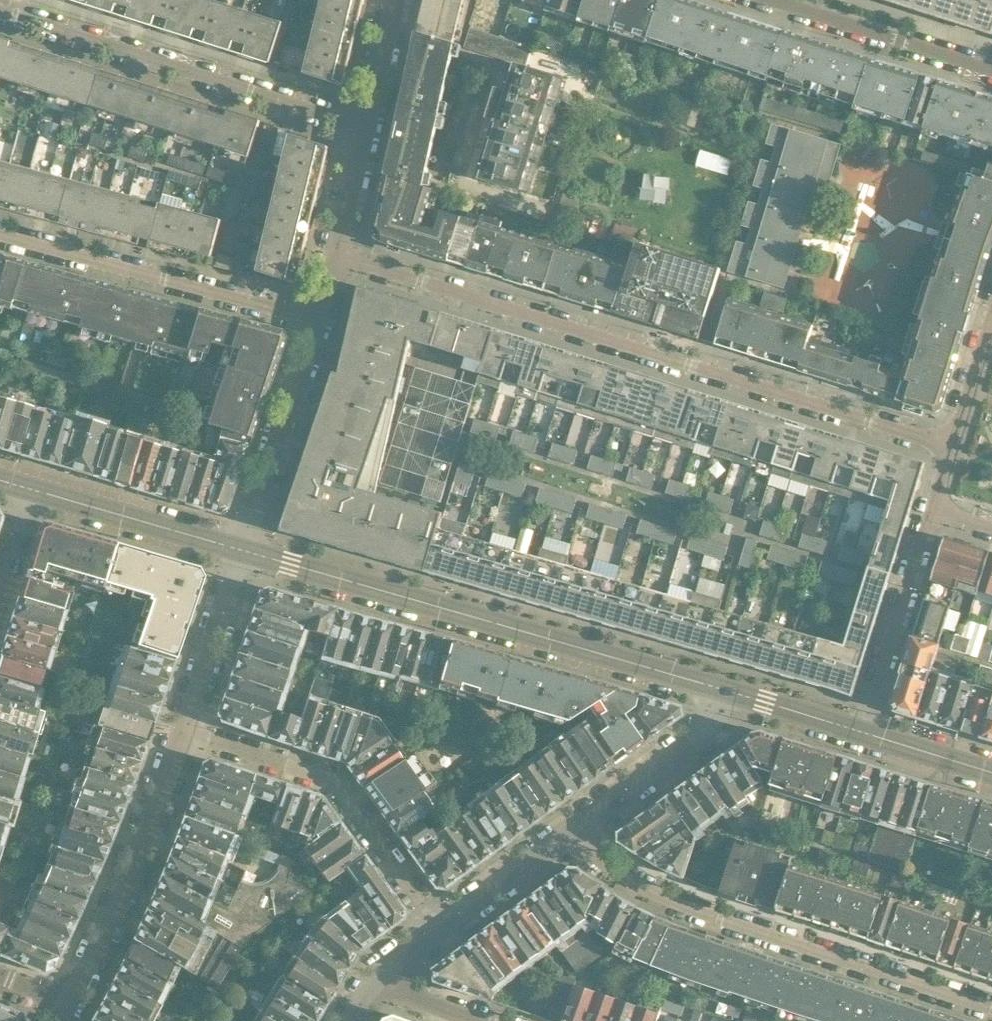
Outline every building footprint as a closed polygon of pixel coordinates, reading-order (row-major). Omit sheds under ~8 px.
[(75,1),(114,14),(118,0),(75,0),(75,1)] [(114,14),(153,26),(161,0),(118,0),(114,14)] [(153,26),(192,39),(204,0),(161,0),(153,26)] [(209,0),(204,0),(192,39),(231,51),(243,11),(209,0)] [(360,19),(364,0),(323,0),(315,31),(354,41),(360,19)] [(464,0),(425,0),(417,33),(417,34),(416,33),(416,34),(453,45),(454,42),(464,0)] [(545,10),(579,21),(586,0),(549,0),(545,10)] [(579,21),(613,32),(623,0),(586,0),(579,21)] [(613,32),(646,42),(647,40),(660,0),(623,0),(613,32)] [(714,9),(684,0),(660,0),(647,40),(699,56),(714,9)] [(916,0),(895,0),(894,4),(913,10),(916,0)] [(938,0),(916,0),(913,10),(933,16),(938,0)] [(959,0),(938,0),(933,16),(952,23),(959,0)] [(981,0),(959,0),(952,23),(972,29),(981,0)] [(991,35),(991,0),(981,0),(972,29),(991,35)] [(717,62),(732,15),(714,9),(699,56),(717,62)] [(281,23),(243,11),(231,51),(270,63),(283,23),(281,22),(281,23)] [(784,32),(732,15),(717,62),(769,78),(784,32)] [(470,28),(466,40),(464,47),(494,57),(500,37),(470,28)] [(344,82),(349,63),(354,41),(315,31),(304,75),(339,85),(344,82)] [(835,48),(784,32),(769,78),(821,95),(835,48)] [(532,48),(500,37),(494,57),(526,67),(532,48)] [(100,70),(0,38),(0,79),(88,107),(100,70)] [(870,60),(835,48),(821,95),(855,106),(870,60)] [(637,57),(613,49),(609,61),(633,69),(637,57)] [(442,103),(445,91),(450,70),(411,59),(407,79),(396,128),(434,140),(440,115),(446,117),(449,106),(442,103)] [(921,76),(870,60),(855,106),(907,122),(921,76)] [(520,191),(555,77),(507,62),(503,74),(508,76),(504,91),(496,89),(487,119),(494,121),(477,178),(520,191)] [(260,121),(219,108),(100,70),(88,107),(249,158),(260,121)] [(682,79),(680,78),(667,74),(664,83),(680,88),(682,79)] [(940,82),(921,76),(907,122),(916,125),(925,128),(940,82)] [(950,85),(940,82),(925,128),(924,130),(937,135),(943,115),(941,114),(950,85)] [(716,90),(701,85),(698,94),(714,99),(716,90)] [(757,115),(760,107),(749,103),(754,87),(747,85),(742,101),(740,109),(757,115)] [(957,136),(971,92),(950,85),(941,114),(943,115),(937,135),(955,140),(957,136)] [(974,142),(988,97),(971,92),(957,136),(974,142)] [(763,97),(760,109),(840,133),(844,121),(763,97)] [(988,97),(974,142),(991,147),(991,99),(988,97)] [(738,243),(729,272),(783,288),(828,141),(774,125),(768,143),(778,146),(772,165),(763,162),(756,185),(765,188),(760,207),(750,204),(744,225),(753,227),(748,246),(738,243)] [(396,128),(385,176),(424,188),(424,187),(434,140),(396,128)] [(318,194),(323,171),(328,152),(325,146),(308,141),(310,137),(291,131),(279,183),(318,194)] [(93,133),(89,145),(105,150),(109,138),(93,133)] [(269,141),(261,139),(257,150),(265,153),(269,141)] [(132,145),(128,157),(144,162),(148,150),(132,145)] [(79,148),(77,156),(82,157),(86,155),(87,150),(79,148)] [(265,153),(257,150),(254,162),(261,164),(265,153)] [(973,167),(917,151),(915,159),(970,175),(973,167)] [(170,154),(167,165),(202,176),(206,166),(170,154)] [(71,180),(0,161),(0,201),(60,217),(71,180)] [(209,265),(221,220),(160,204),(158,210),(149,207),(151,201),(80,182),(85,163),(76,161),(71,180),(60,217),(150,241),(148,248),(209,265)] [(990,163),(987,173),(974,169),(972,176),(969,175),(968,176),(991,183),(991,164),(990,163)] [(210,167),(206,177),(239,188),(243,177),(210,167)] [(199,190),(202,181),(178,173),(175,182),(199,190)] [(645,173),(643,199),(669,200),(671,175),(645,173)] [(467,268),(480,224),(443,212),(437,231),(421,227),(433,190),(424,187),(424,188),(385,176),(372,233),(376,240),(467,268)] [(968,176),(957,206),(952,205),(951,208),(991,220),(991,183),(968,176)] [(224,188),(213,184),(210,183),(207,194),(221,198),(224,188)] [(255,185),(247,183),(243,194),(251,197),(255,185)] [(307,239),(312,216),(318,194),(279,183),(268,228),(307,239)] [(938,193),(935,202),(947,207),(950,197),(938,193)] [(251,197),(243,194),(240,206),(247,208),(251,197)] [(572,229),(580,199),(563,194),(554,224),(572,229)] [(951,208),(945,226),(949,228),(991,242),(991,220),(951,208)] [(929,212),(922,210),(920,217),(927,219),(929,212)] [(480,224),(467,268),(486,274),(500,230),(501,230),(503,223),(482,216),(480,224)] [(229,219),(219,249),(234,254),(243,224),(229,219)] [(637,230),(616,223),(612,236),(633,242),(637,230)] [(297,280),(302,261),(307,239),(268,228),(256,277),(273,282),(274,277),(291,283),(297,280)] [(949,228),(945,239),(990,254),(991,248),(991,242),(949,228)] [(500,230),(486,274),(505,280),(519,236),(501,230),(500,230)] [(971,315),(990,254),(945,239),(933,235),(932,238),(933,238),(929,251),(917,247),(909,273),(933,280),(926,301),(971,315)] [(557,247),(519,236),(505,280),(543,291),(557,247)] [(610,260),(595,307),(613,313),(627,266),(629,266),(633,251),(613,244),(608,260),(610,260)] [(637,244),(630,267),(615,314),(652,325),(652,324),(662,327),(662,328),(699,340),(721,270),(637,244)] [(600,246),(597,256),(605,259),(608,249),(600,246)] [(557,247),(543,291),(561,297),(574,253),(557,247)] [(575,250),(574,253),(561,297),(595,307),(610,260),(608,260),(575,250)] [(235,259),(218,254),(215,266),(231,271),(235,259)] [(0,258),(0,260),(0,307),(8,309),(8,308),(9,308),(21,264),(0,258)] [(39,268),(21,264),(9,308),(27,313),(39,268)] [(56,273),(39,268),(27,313),(44,318),(56,273)] [(61,322),(74,278),(56,273),(44,318),(61,322)] [(79,327),(91,282),(74,278),(61,322),(77,326),(79,327)] [(97,334),(110,287),(91,282),(79,327),(77,326),(77,328),(97,334)] [(114,338),(128,292),(110,287),(97,334),(114,338)] [(376,494),(409,349),(411,341),(456,354),(483,363),(492,332),(418,309),(419,305),(360,287),(340,375),(334,373),(305,461),(310,462),(306,474),(301,473),(281,531),(424,572),(437,528),(439,529),(444,514),(376,494)] [(133,343),(147,297),(128,292),(114,338),(133,343)] [(788,299),(764,292),(760,306),(783,313),(788,299)] [(911,297),(905,294),(900,306),(907,309),(911,297)] [(148,348),(163,301),(147,297),(133,343),(148,348)] [(762,311),(728,300),(715,345),(748,355),(762,311)] [(180,356),(192,309),(163,301),(148,348),(180,356)] [(959,354),(971,315),(926,301),(914,340),(959,354)] [(228,348),(237,321),(192,309),(180,356),(214,365),(220,346),(228,348)] [(762,311),(748,355),(765,360),(779,316),(762,311)] [(813,326),(779,316),(765,360),(800,371),(810,338),(813,326)] [(268,381),(282,340),(278,333),(237,321),(228,348),(220,346),(214,365),(224,368),(268,381)] [(492,332),(483,363),(477,382),(500,389),(502,381),(500,380),(514,339),(492,332)] [(832,345),(810,338),(800,371),(821,378),(832,345)] [(502,381),(519,386),(520,386),(533,345),(514,339),(500,380),(502,381)] [(959,354),(914,340),(904,375),(902,380),(947,394),(959,354)] [(533,345),(520,386),(519,386),(516,394),(538,401),(541,393),(539,392),(553,351),(533,345)] [(859,353),(832,345),(821,378),(849,386),(857,359),(859,353)] [(539,392),(541,393),(558,398),(559,398),(572,357),(553,351),(539,392)] [(48,354),(45,362),(65,368),(67,360),(48,354)] [(572,357),(559,398),(558,398),(555,406),(576,413),(592,363),(572,357)] [(882,366),(857,359),(849,386),(935,413),(942,409),(947,394),(902,380),(904,375),(881,368),(882,366)] [(165,403),(31,363),(21,360),(19,368),(163,411),(165,403)] [(610,369),(592,363),(576,413),(595,419),(611,369),(610,369)] [(615,425),(632,372),(611,365),(610,369),(611,369),(595,419),(615,425)] [(249,438),(268,381),(224,368),(204,425),(218,429),(249,438)] [(632,372),(615,425),(634,431),(651,378),(632,372)] [(671,384),(651,378),(634,431),(654,437),(671,384)] [(691,390),(671,384),(654,437),(674,443),(689,393),(690,394),(691,390)] [(17,391),(8,388),(5,399),(0,397),(0,447),(17,391)] [(0,447),(0,450),(18,455),(33,407),(23,404),(26,394),(17,391),(0,447)] [(709,400),(690,394),(689,393),(674,443),(695,449),(697,441),(696,441),(709,400)] [(696,441),(697,441),(714,446),(715,447),(728,406),(709,400),(696,441)] [(33,407),(18,455),(39,461),(52,416),(37,412),(39,406),(34,404),(33,407)] [(728,406),(715,447),(714,446),(712,455),(734,461),(737,453),(735,453),(748,412),(728,406)] [(58,467),(75,413),(61,408),(59,412),(53,410),(52,416),(39,461),(58,467)] [(735,453),(737,453),(754,459),(767,418),(748,412),(735,453)] [(91,476),(104,431),(107,422),(75,413),(58,467),(91,476)] [(787,424),(767,418),(754,459),(774,465),(787,424)] [(475,419),(473,426),(470,433),(483,437),(488,422),(475,419)] [(500,426),(488,422),(483,437),(496,441),(500,426)] [(806,430),(787,424),(774,465),(792,471),(793,471),(806,430)] [(128,487),(141,441),(144,432),(126,426),(123,436),(109,482),(128,487)] [(249,438),(218,429),(216,433),(215,436),(247,445),(249,438)] [(806,430),(793,471),(792,471),(790,479),(810,485),(826,436),(806,430)] [(109,482),(123,436),(104,431),(91,476),(109,482)] [(514,431),(511,438),(509,445),(522,449),(526,435),(514,431)] [(539,438),(526,435),(522,449),(535,453),(539,438)] [(239,470),(247,445),(215,436),(207,460),(215,463),(239,470)] [(845,442),(844,442),(826,436),(810,485),(830,491),(845,442)] [(845,442),(830,491),(849,497),(866,444),(845,438),(844,442),(845,442)] [(146,493),(159,446),(141,441),(128,487),(146,493)] [(553,443),(550,450),(548,457),(561,461),(565,447),(553,443)] [(877,452),(878,448),(866,444),(849,497),(869,503),(884,454),(877,452)] [(165,498),(178,452),(159,446),(146,493),(165,498)] [(578,451),(565,447),(561,461),(574,465),(578,451)] [(178,452),(165,498),(167,499),(171,502),(177,504),(182,503),(183,503),(196,457),(178,452)] [(892,457),(884,454),(869,503),(887,509),(892,494),(903,456),(893,453),(892,457)] [(592,455),(589,463),(587,469),(600,473),(604,459),(592,455)] [(925,463),(903,456),(892,494),(914,501),(925,463)] [(196,457),(183,503),(202,509),(215,463),(207,460),(196,457)] [(617,463),(604,459),(600,473),(613,477),(617,463)] [(215,463),(202,509),(218,513),(219,513),(220,515),(226,512),(224,510),(225,510),(239,470),(215,463)] [(476,468),(460,463),(454,481),(470,486),(476,468)] [(631,467),(628,475),(626,481),(639,485),(643,471),(631,467)] [(656,475),(643,471),(639,485),(652,489),(656,475)] [(508,478),(490,472),(487,479),(506,485),(508,478)] [(526,484),(508,478),(506,485),(524,491),(526,484)] [(506,485),(487,479),(485,486),(504,492),(506,485)] [(670,479),(668,487),(666,494),(678,497),(683,483),(670,479)] [(695,487),(683,483),(678,497),(691,501),(695,487)] [(524,491),(506,485),(504,492),(522,498),(524,491)] [(558,494),(540,488),(538,495),(556,501),(558,494)] [(709,491),(707,499),(705,506),(717,510),(722,495),(709,491)] [(577,499),(558,494),(556,501),(575,506),(577,499)] [(914,501),(892,494),(887,509),(880,531),(902,538),(914,501)] [(556,501),(538,495),(536,502),(554,508),(556,501)] [(734,499),(722,495),(717,510),(730,514),(734,499)] [(575,506),(556,501),(554,508),(572,513),(575,506)] [(609,509),(591,504),(588,511),(607,516),(609,509)] [(744,518),(756,522),(761,508),(748,504),(744,518)] [(627,515),(609,509),(607,516),(625,522),(627,515)] [(607,516),(588,511),(586,518),(604,523),(607,516)] [(625,522),(607,516),(604,523),(623,529),(625,522)] [(659,525),(641,519),(639,526),(657,532),(659,525)] [(777,525),(764,521),(760,535),(772,539),(777,525)] [(46,524),(39,528),(24,577),(42,582),(58,528),(46,524)] [(678,531),(659,525),(657,532),(675,538),(678,531)] [(789,529),(777,525),(772,539),(785,543),(789,529)] [(657,532),(639,526),(637,533),(655,539),(657,532)] [(84,581),(96,539),(58,528),(42,582),(65,589),(68,577),(84,581)] [(464,536),(439,529),(437,528),(424,572),(451,580),(464,536)] [(902,538),(880,531),(868,569),(890,576),(902,538)] [(675,538),(657,532),(655,539),(673,545),(675,538)] [(803,533),(801,540),(799,547),(811,551),(816,537),(803,533)] [(710,541),(691,535),(689,542),(707,548),(710,541)] [(489,543),(464,536),(451,580),(476,587),(489,543)] [(828,541),(816,537),(811,551),(824,555),(828,541)] [(944,537),(931,581),(956,589),(970,545),(944,537)] [(758,541),(747,538),(743,551),(753,555),(758,541)] [(103,587),(104,583),(116,545),(96,539),(84,581),(103,587)] [(728,546),(710,541),(707,548),(726,554),(728,546)] [(707,548),(689,542),(687,549),(705,555),(707,548)] [(515,551),(489,543),(476,587),(502,595),(515,551)] [(198,568),(116,545),(104,583),(149,596),(148,600),(151,601),(137,645),(175,658),(176,654),(179,643),(180,643),(181,639),(183,631),(184,631),(192,608),(191,608),(195,597),(197,591),(200,583),(202,577),(198,568)] [(771,545),(769,552),(788,558),(790,551),(771,545)] [(842,545),(840,553),(837,559),(850,563),(855,549),(842,545)] [(991,552),(970,545),(956,589),(977,596),(978,591),(991,552)] [(541,548),(538,558),(540,558),(527,602),(552,609),(565,565),(567,566),(570,556),(541,548)] [(726,554),(707,548),(705,555),(724,561),(726,554)] [(867,553),(855,549),(850,563),(863,568),(867,553)] [(540,558),(538,558),(515,551),(502,595),(527,602),(540,558)] [(753,555),(743,551),(739,565),(749,569),(753,555)] [(808,557),(790,551),(788,558),(806,564),(808,557)] [(788,558),(769,552),(767,560),(785,565),(788,558)] [(991,552),(978,591),(991,595),(991,552)] [(806,564),(788,558),(785,565),(804,571),(806,564)] [(822,561),(820,568),(838,574),(840,567),(822,561)] [(590,573),(567,566),(565,565),(552,609),(578,617),(590,573)] [(859,572),(840,567),(838,574),(856,580),(859,572)] [(838,574),(820,568),(818,575),(836,581),(838,574)] [(868,569),(844,646),(832,690),(852,697),(890,576),(868,569)] [(616,580),(590,573),(578,617),(603,624),(616,580)] [(856,580),(838,574),(836,581),(854,587),(856,580)] [(42,582),(24,577),(18,596),(62,610),(68,590),(65,589),(42,582)] [(641,587),(616,580),(603,624),(628,631),(641,587)] [(931,581),(913,638),(939,645),(940,644),(939,643),(956,589),(931,581)] [(667,595),(641,587),(628,631),(654,639),(667,595)] [(266,589),(259,592),(253,610),(302,626),(309,601),(266,589)] [(722,600),(695,592),(694,592),(691,602),(692,602),(679,646),(707,654),(719,610),(722,600)] [(692,602),(691,602),(667,595),(654,639),(679,646),(692,602)] [(62,610),(18,596),(12,616),(56,629),(62,610)] [(334,609),(309,601),(302,626),(301,629),(326,636),(334,609)] [(334,609),(326,636),(321,655),(341,661),(354,614),(334,609)] [(302,626),(253,610),(246,632),(295,648),(301,629),(302,626)] [(743,617),(719,610),(707,654),(731,661),(743,617)] [(373,620),(354,614),(341,661),(360,666),(373,620)] [(56,629),(12,616),(6,635),(50,649),(56,629)] [(769,624),(743,617),(731,661),(756,668),(769,624)] [(392,625),(373,620),(360,666),(379,672),(392,625)] [(966,654),(971,639),(976,623),(968,620),(963,636),(955,634),(951,649),(966,654)] [(794,631),(769,624),(756,668),(782,675),(794,631)] [(411,631),(392,625),(379,672),(398,677),(398,675),(411,631)] [(418,680),(430,636),(411,631),(398,675),(418,680)] [(819,639),(794,631),(782,675),(807,683),(819,639)] [(246,632),(238,654),(287,670),(295,648),(246,632)] [(78,657),(50,649),(6,635),(0,655),(44,668),(73,677),(78,657)] [(437,686),(450,642),(430,636),(418,680),(424,682),(421,693),(431,696),(434,685),(437,686)] [(913,638),(903,670),(929,678),(930,675),(938,651),(939,645),(913,638)] [(844,646),(819,639),(807,683),(832,690),(844,646)] [(468,647),(450,642),(437,686),(456,691),(468,647)] [(174,660),(135,649),(123,646),(117,645),(115,651),(118,652),(113,666),(119,668),(167,682),(174,661),(174,660)] [(175,658),(137,645),(135,649),(174,660),(175,658)] [(491,654),(468,647),(456,691),(493,702),(494,701),(506,658),(503,657),(501,654),(495,652),(491,654)] [(959,658),(938,651),(930,675),(951,682),(952,682),(959,658)] [(238,654),(231,676),(280,692),(287,670),(238,654)] [(44,668),(0,655),(0,656),(0,676),(38,688),(44,668)] [(564,675),(506,658),(494,701),(507,705),(505,711),(511,713),(513,707),(526,710),(524,716),(531,718),(532,712),(545,716),(543,722),(550,724),(552,718),(564,675)] [(981,665),(974,689),(991,694),(991,669),(981,665)] [(167,682),(119,668),(112,689),(159,703),(167,682)] [(916,717),(929,678),(903,670),(892,704),(896,711),(916,717)] [(614,689),(564,675),(552,718),(564,722),(587,707),(614,689)] [(938,724),(951,682),(930,675),(929,678),(916,717),(938,724)] [(38,688),(0,676),(0,698),(32,708),(38,688)] [(231,676),(223,698),(272,714),(274,710),(280,692),(231,676)] [(309,751),(324,706),(332,683),(315,678),(307,700),(301,719),(292,746),(309,751)] [(973,688),(952,682),(951,682),(938,724),(960,731),(973,688)] [(348,687),(335,684),(333,691),(346,694),(348,687)] [(974,689),(973,688),(960,731),(981,738),(991,703),(991,694),(974,689)] [(159,703),(112,689),(105,709),(152,723),(159,703)] [(635,695),(614,689),(587,707),(592,714),(602,729),(612,722),(621,715),(632,708),(635,695)] [(677,707),(635,695),(632,708),(621,715),(626,721),(642,743),(679,715),(677,707)] [(31,733),(38,710),(32,708),(0,698),(0,724),(31,733)] [(152,723),(105,709),(68,698),(62,717),(100,728),(146,741),(147,738),(151,735),(152,730),(152,726),(152,723)] [(221,722),(265,737),(272,714),(223,698),(218,715),(221,722)] [(981,738),(991,741),(991,703),(981,738)] [(326,757),(342,711),(324,706),(309,751),(326,757)] [(301,719),(274,710),(272,714),(265,737),(292,746),(301,719)] [(342,711),(326,757),(343,763),(359,717),(342,711)] [(617,728),(612,722),(602,729),(592,714),(582,721),(611,765),(642,743),(626,721),(617,728)] [(390,744),(381,731),(373,721),(359,717),(343,763),(349,771),(390,744)] [(611,765),(582,721),(575,726),(578,731),(565,739),(592,779),(611,765)] [(0,724),(0,748),(24,755),(31,733),(0,724)] [(139,761),(146,741),(100,728),(93,747),(139,761)] [(756,734),(741,745),(756,771),(773,776),(785,740),(762,732),(756,734)] [(592,779),(565,739),(563,736),(558,739),(562,744),(550,752),(576,791),(592,779)] [(805,796),(819,750),(785,740),(773,776),(771,785),(788,791),(805,796)] [(139,761),(93,747),(83,744),(79,754),(90,757),(86,768),(132,782),(139,761)] [(390,744),(349,771),(361,787),(401,760),(390,744)] [(741,745),(723,758),(743,792),(761,780),(756,771),(741,745)] [(576,791),(550,752),(546,747),(541,749),(545,755),(532,762),(560,803),(576,791)] [(0,748),(0,772),(17,777),(24,755),(0,748)] [(838,756),(819,750),(805,796),(824,802),(838,756)] [(410,754),(401,760),(361,787),(382,817),(424,789),(432,784),(410,754)] [(858,762),(838,756),(824,802),(844,808),(858,762)] [(560,803),(532,762),(529,757),(524,761),(527,766),(516,773),(544,814),(560,803)] [(703,772),(737,818),(739,821),(746,817),(739,807),(748,800),(743,792),(723,758),(703,772)] [(202,763),(197,778),(246,795),(252,774),(209,760),(202,763)] [(877,768),(858,762),(844,808),(863,814),(877,768)] [(132,782),(86,768),(83,778),(74,775),(70,785),(126,802),(132,782)] [(896,774),(877,768),(863,814),(881,820),(896,774)] [(544,814),(516,773),(513,769),(509,772),(512,777),(500,786),(527,827),(544,814)] [(0,772),(0,796),(11,799),(17,777),(0,772)] [(703,772),(685,785),(712,822),(725,812),(732,822),(737,818),(703,772)] [(276,805),(283,785),(252,774),(246,795),(255,798),(258,799),(276,805)] [(914,780),(896,774),(881,820),(876,835),(894,841),(914,780)] [(255,798),(246,795),(197,778),(190,798),(246,818),(246,817),(245,816),(249,803),(253,805),(255,798)] [(931,785),(914,780),(894,841),(876,835),(869,859),(905,871),(918,831),(931,785)] [(527,827),(500,786),(497,781),(493,784),(496,789),(484,798),(511,838),(527,827)] [(126,802),(70,785),(67,794),(77,797),(74,808),(118,822),(126,802)] [(283,785),(276,805),(268,828),(287,834),(301,791),(283,785)] [(712,822),(685,785),(668,798),(683,819),(689,828),(683,833),(688,847),(693,849),(696,841),(705,834),(701,829),(712,822)] [(949,791),(931,785),(918,831),(935,836),(949,791)] [(424,789),(382,817),(395,834),(420,816),(425,813),(436,806),(424,789)] [(320,797),(301,791),(287,834),(305,840),(320,797)] [(805,796),(788,791),(776,830),(794,836),(805,796)] [(968,796),(949,791),(935,836),(954,842),(968,796)] [(511,838),(484,798),(481,793),(476,796),(480,801),(468,810),(495,850),(511,838)] [(0,796),(0,823),(3,824),(13,827),(20,802),(11,799),(0,796)] [(985,802),(968,796),(954,842),(971,848),(985,802)] [(320,797),(305,840),(305,841),(308,845),(338,823),(320,797)] [(238,838),(246,818),(190,798),(183,818),(232,836),(238,838)] [(619,841),(637,852),(683,819),(668,798),(619,833),(619,841)] [(985,802),(971,848),(990,853),(991,845),(991,804),(985,802)] [(118,822),(74,808),(67,806),(54,846),(102,861),(118,822)] [(495,850),(468,810),(450,823),(478,862),(495,850)] [(420,816),(395,834),(409,854),(434,836),(433,835),(420,816)] [(232,836),(183,818),(177,833),(226,853),(232,836)] [(693,849),(688,847),(683,833),(689,828),(683,819),(637,852),(657,864),(668,870),(684,878),(693,849)] [(338,823),(308,845),(305,847),(317,863),(350,839),(338,823)] [(478,862),(450,823),(433,835),(434,836),(445,852),(462,875),(478,862)] [(779,846),(783,835),(768,829),(763,841),(779,846)] [(220,867),(226,853),(177,833),(172,845),(220,867)] [(837,834),(833,845),(849,851),(853,839),(837,834)] [(434,836),(409,854),(421,870),(445,852),(434,836)] [(345,867),(362,855),(350,839),(317,863),(329,879),(335,875),(345,867)] [(738,839),(721,892),(748,901),(749,898),(774,906),(773,909),(775,909),(792,857),(738,839)] [(857,840),(853,852),(868,857),(872,845),(857,840)] [(102,861),(54,846),(48,845),(45,853),(53,855),(49,867),(93,882),(102,861)] [(172,845),(167,858),(214,882),(220,867),(172,845)] [(833,866),(837,854),(821,849),(817,861),(833,866)] [(445,852),(421,870),(434,888),(442,889),(462,875),(445,852)] [(380,880),(362,855),(345,867),(350,874),(363,893),(380,880)] [(264,927),(315,888),(291,879),(292,877),(290,876),(296,861),(282,856),(277,868),(274,872),(271,875),(267,878),(263,880),(259,881),(254,882),(250,882),(245,881),(241,880),(228,909),(208,899),(161,875),(152,896),(204,924),(240,944),(264,927)] [(167,858),(161,875),(208,899),(214,882),(167,858)] [(866,877),(870,865),(855,860),(851,872),(866,877)] [(929,862),(925,874),(940,879),(944,868),(929,862)] [(828,927),(842,883),(790,866),(776,910),(828,927)] [(85,899),(93,882),(49,867),(44,878),(36,875),(34,883),(85,899)] [(340,881),(350,874),(345,867),(335,875),(340,881)] [(570,869),(558,878),(589,927),(594,918),(587,915),(593,904),(603,887),(578,869),(570,869)] [(906,890),(910,878),(894,873),(891,885),(906,890)] [(589,927),(558,878),(542,890),(592,963),(602,957),(587,934),(592,931),(589,927)] [(402,911),(380,880),(363,893),(389,928),(402,919),(402,911)] [(76,919),(85,899),(34,883),(31,882),(28,890),(36,893),(32,903),(76,919)] [(863,938),(878,894),(842,883),(828,927),(863,938)] [(924,894),(955,905),(959,893),(928,883),(924,894)] [(617,896),(603,887),(593,904),(587,915),(594,918),(589,927),(592,931),(597,933),(617,896)] [(592,963),(542,890),(527,901),(557,942),(563,951),(569,946),(584,969),(592,963)] [(389,928),(363,893),(347,905),(372,940),(389,928)] [(878,894),(863,938),(881,944),(895,900),(878,894)] [(240,944),(204,924),(152,896),(139,926),(132,940),(178,965),(198,976),(217,987),(240,944)] [(637,908),(617,896),(597,933),(595,937),(616,947),(637,908)] [(935,962),(949,918),(895,900),(881,944),(935,962)] [(527,901),(511,913),(541,954),(545,959),(549,955),(545,951),(557,942),(527,901)] [(76,919),(32,903),(29,912),(21,909),(17,918),(25,922),(68,938),(76,919)] [(372,940),(347,905),(326,920),(327,921),(358,950),(372,940)] [(656,917),(637,908),(616,947),(615,950),(632,959),(656,917)] [(511,913),(494,925),(524,966),(527,971),(532,968),(528,963),(541,954),(511,913)] [(317,925),(321,928),(327,921),(326,920),(323,917),(317,925)] [(653,967),(672,924),(656,917),(632,959),(644,964),(653,967)] [(949,918),(935,962),(953,968),(967,924),(949,918)] [(358,950),(327,921),(321,928),(312,940),(347,968),(358,950)] [(68,938),(25,922),(21,932),(9,927),(5,936),(58,957),(68,938)] [(0,924),(0,948),(5,936),(9,927),(0,924)] [(672,973),(690,931),(672,924),(653,967),(662,970),(662,969),(672,973)] [(967,924),(953,968),(971,974),(985,929),(967,924)] [(476,938),(506,979),(510,984),(515,980),(512,975),(524,966),(494,925),(476,938)] [(971,974),(989,980),(991,972),(991,932),(985,929),(971,974)] [(692,981),(708,937),(690,931),(672,973),(692,981)] [(5,936),(0,948),(0,955),(44,973),(51,970),(58,957),(5,936)] [(302,943),(307,947),(312,940),(308,936),(302,943)] [(712,987),(726,943),(708,937),(692,981),(712,987)] [(476,938),(461,949),(494,995),(499,991),(496,987),(506,979),(476,938)] [(132,940),(123,959),(168,983),(171,976),(178,965),(132,940)] [(347,968),(312,940),(307,947),(297,959),(336,986),(347,968)] [(730,993),(731,992),(745,949),(726,943),(712,987),(730,993)] [(494,995),(461,949),(434,969),(436,981),(492,1000),(494,995)] [(761,954),(745,949),(731,992),(747,997),(761,954)] [(778,960),(761,954),(747,997),(764,1002),(778,960)] [(287,963),(292,966),(297,959),(292,956),(287,963)] [(168,983),(123,959),(114,978),(158,1002),(161,996),(168,983)] [(297,959),(292,966),(285,978),(325,1004),(336,986),(297,959)] [(795,966),(778,960),(764,1002),(761,1010),(778,1016),(781,1008),(795,966)] [(810,1018),(824,975),(795,966),(781,1008),(810,1018)] [(849,983),(824,975),(810,1018),(820,1020),(837,1020),(849,983)] [(577,986),(579,981),(563,976),(548,1018),(558,1020),(565,1020),(577,986)] [(158,1002),(114,978),(105,997),(148,1020),(158,1002)] [(285,978),(279,989),(274,985),(269,994),(274,997),(312,1020),(315,1020),(325,1004),(285,978)] [(881,994),(849,983),(837,1020),(871,1020),(881,994)] [(597,993),(577,986),(565,1020),(587,1020),(597,993)] [(597,993),(587,1020),(609,1020),(617,999),(597,993)] [(895,998),(881,994),(871,1020),(887,1020),(895,998)] [(105,997),(93,1019),(96,1020),(148,1020),(105,997)] [(274,997),(267,1008),(262,1005),(258,1011),(274,1020),(312,1020),(274,997)] [(664,997),(660,1008),(668,1011),(672,1000),(664,997)] [(698,1009),(701,1001),(689,997),(686,1005),(687,1005),(698,1009)] [(934,1011),(895,998),(887,1020),(931,1020),(934,1011)] [(617,999),(609,1020),(633,1020),(638,1007),(617,999)] [(672,1000),(668,1011),(676,1014),(680,1002),(672,1000)] [(638,1007),(633,1020),(656,1020),(660,1009),(640,1002),(638,1007)] [(680,1002),(676,1014),(684,1016),(687,1005),(686,1005),(680,1002)] [(0,1006),(0,1020),(21,1020),(19,1014),(0,1006)] [(739,1017),(741,1010),(730,1006),(727,1013),(739,1017)] [(758,1018),(760,1010),(749,1006),(746,1014),(758,1018)] [(258,1011),(254,1019),(257,1020),(274,1020),(258,1011)] [(934,1011),(931,1020),(964,1020),(934,1011)]
